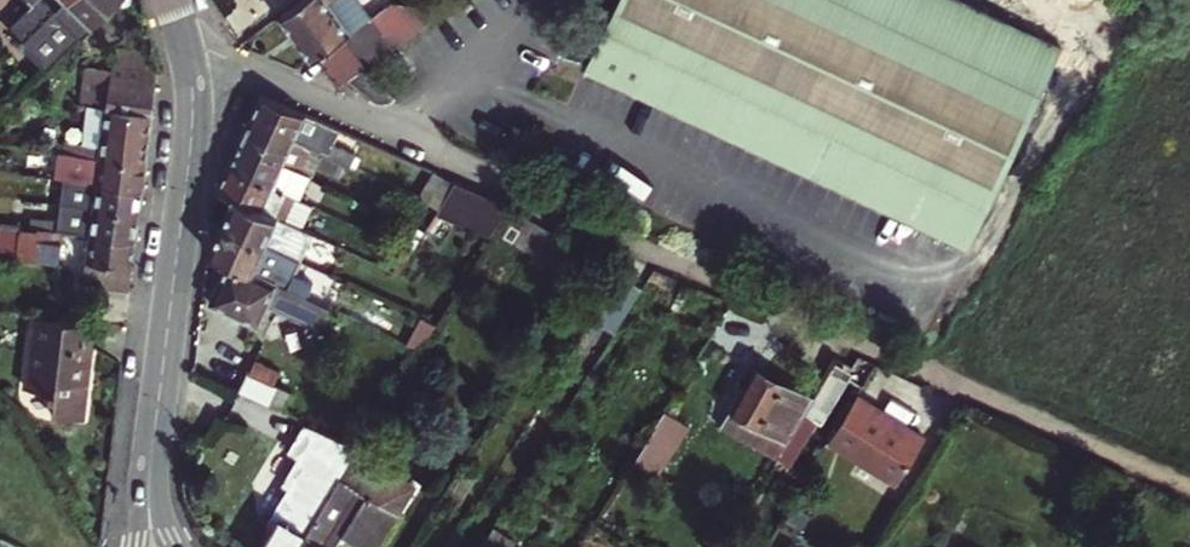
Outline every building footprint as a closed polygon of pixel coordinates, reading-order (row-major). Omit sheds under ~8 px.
[(10,26),(21,39),(20,41),(22,43),(65,0),(29,0),(33,4),(10,26)] [(47,68),(114,0),(65,0),(22,43),(47,68)] [(134,0),(129,0),(119,3),(126,25),(141,20),(134,0)] [(337,87),(345,81),(362,69),(371,62),(435,16),(389,3),(370,17),(357,0),(298,0),(278,15),(312,61),(316,58),(337,87)] [(781,157),(972,244),(1062,42),(968,0),(620,0),(588,70),(781,157)] [(157,72),(151,54),(115,50),(112,71),(86,68),(82,103),(97,105),(107,107),(102,144),(94,143),(78,142),(77,153),(146,162),(157,72)] [(362,69),(345,81),(364,94),(376,101),(387,104),(394,103),(400,97),(362,69)] [(263,93),(250,118),(313,147),(347,162),(356,166),(362,154),(336,142),(343,128),(263,93)] [(107,107),(97,105),(94,143),(102,144),(107,107)] [(240,140),(313,175),(319,166),(340,176),(347,162),(313,147),(250,118),(240,140)] [(64,152),(77,153),(78,142),(65,140),(64,152)] [(240,140),(229,164),(313,205),(340,217),(347,201),(309,183),(313,175),(240,140)] [(65,178),(143,186),(146,162),(77,153),(64,152),(61,178),(65,178)] [(313,205),(229,164),(220,184),(219,188),(236,195),(314,231),(330,238),(336,224),(311,211),(313,205)] [(458,179),(437,170),(423,196),(441,205),(454,184),(458,179)] [(94,207),(140,212),(143,186),(65,178),(64,188),(95,192),(94,207)] [(511,202),(458,179),(441,205),(437,211),(491,235),(511,202)] [(300,260),(314,231),(236,195),(223,223),(300,260)] [(69,231),(90,233),(136,238),(140,212),(94,207),(72,205),(69,231)] [(563,235),(520,208),(503,234),(533,254),(531,259),(543,267),(563,235)] [(33,228),(40,229),(57,230),(58,220),(34,218),(33,228)] [(300,260),(223,223),(210,250),(229,259),(313,298),(320,284),(295,270),(300,260)] [(38,238),(40,229),(33,228),(22,227),(18,257),(59,262),(62,241),(38,238)] [(130,289),(136,238),(90,233),(84,284),(130,289)] [(260,325),(268,307),(270,305),(321,330),(332,308),(313,298),(229,259),(209,300),(260,325)] [(624,317),(643,286),(626,275),(607,306),(624,317)] [(97,321),(37,314),(27,387),(58,390),(55,416),(85,418),(97,321)] [(843,351),(819,390),(833,400),(857,360),(843,351)] [(778,455),(814,397),(757,365),(724,424),(778,455)] [(247,369),(238,388),(284,409),(293,390),(247,369)] [(858,393),(829,440),(896,481),(925,433),(858,393)] [(689,425),(666,409),(639,453),(662,468),(689,425)] [(359,450),(361,445),(309,420),(295,446),(300,449),(291,463),(302,471),(277,514),(279,516),(260,546),(298,546),(359,450)] [(298,546),(335,546),(345,533),(368,546),(378,546),(415,486),(359,450),(298,546)] [(486,539),(481,546),(499,546),(486,539)]
